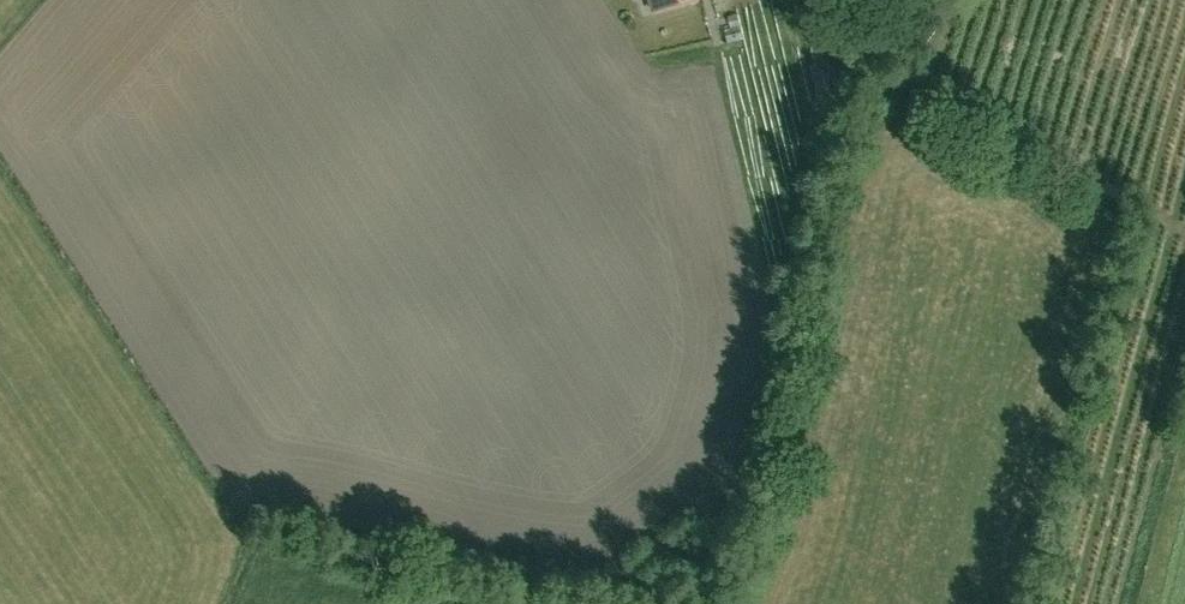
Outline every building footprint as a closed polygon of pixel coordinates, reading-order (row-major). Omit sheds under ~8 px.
[(690,0),(649,0),(652,10),(690,0)]
